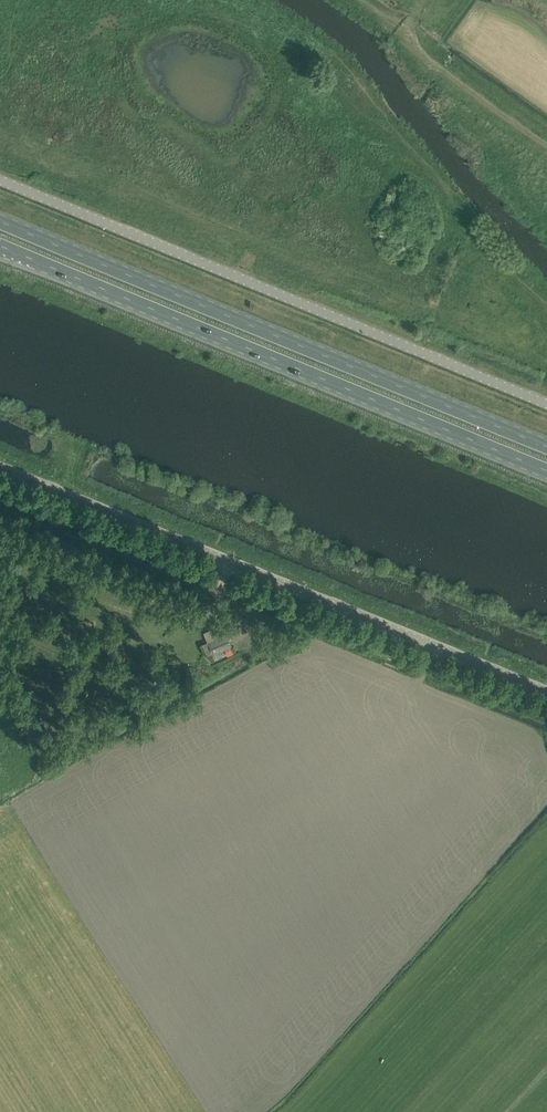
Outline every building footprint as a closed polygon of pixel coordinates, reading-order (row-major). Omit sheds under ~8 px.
[(202,644),(207,656),(232,646),(223,624),(203,632),(207,642),(202,644)]
